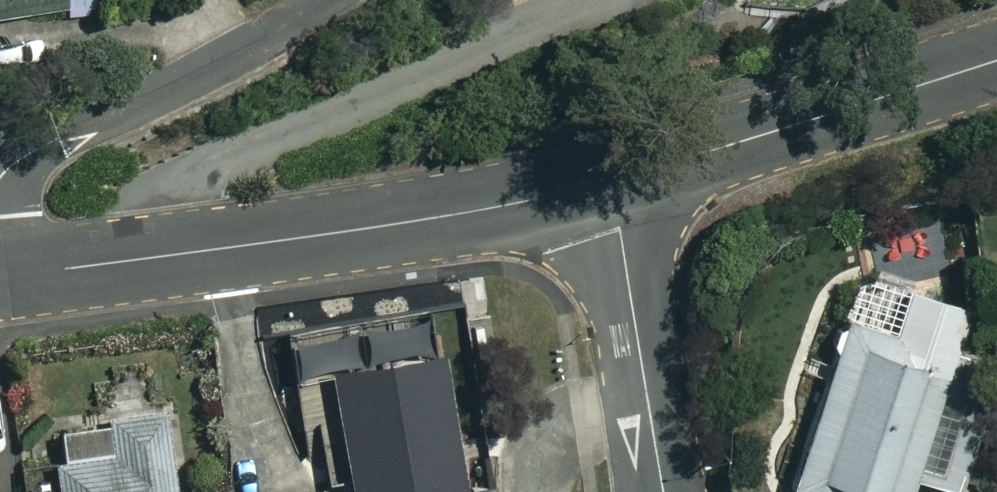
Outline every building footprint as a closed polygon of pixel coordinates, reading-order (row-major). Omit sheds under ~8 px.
[(87,0),(0,0),(0,13),(87,0)] [(849,272),(782,484),(805,491),(913,491),(918,478),(952,489),(978,406),(931,391),(958,306),(849,272)] [(433,346),(322,365),(344,491),(489,491),(485,468),(455,473),(433,346)] [(164,401),(101,407),(102,417),(46,422),(52,491),(172,491),(164,401)]
